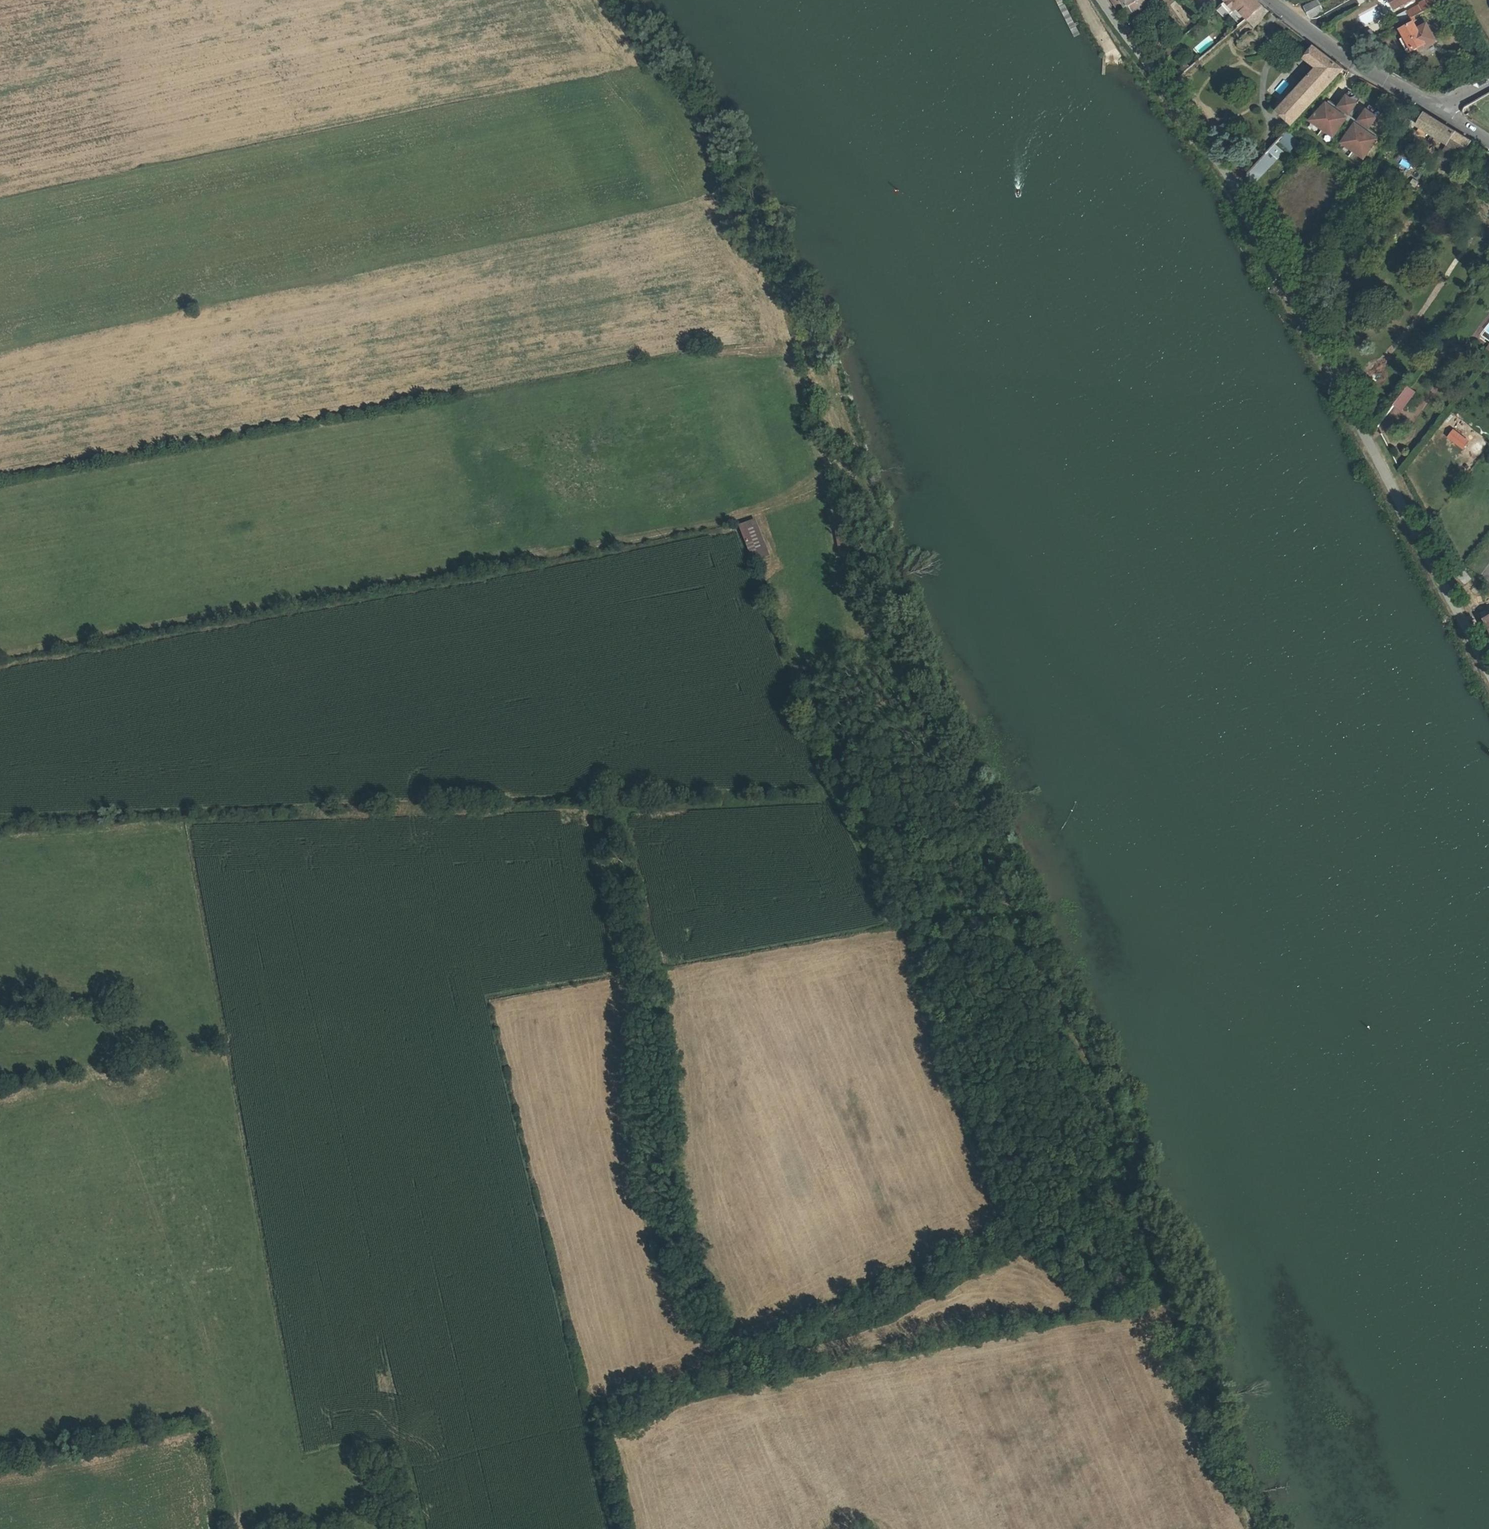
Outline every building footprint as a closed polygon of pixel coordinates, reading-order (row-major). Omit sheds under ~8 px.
[(1128,6),(1124,0),(1113,0),(1120,11),(1126,7),(1128,6)] [(1147,0),(1124,0),(1128,6),(1126,7),(1137,23),(1154,12),(1147,0)] [(1154,12),(1160,9),(1155,0),(1147,0),(1154,12)] [(1263,6),(1256,0),(1227,0),(1235,10),(1239,7),(1249,18),(1263,6)] [(1305,6),(1311,17),(1324,9),(1319,0),(1315,0),(1305,6)] [(1400,14),(1403,21),(1414,15),(1441,0),(1426,0),(1400,14)] [(1263,6),(1249,18),(1257,25),(1268,10),(1263,6)] [(1403,42),(1408,52),(1426,42),(1427,44),(1436,38),(1427,22),(1422,25),(1419,18),(1416,19),(1414,15),(1403,21),(1398,24),(1405,36),(1407,40),(1403,42)] [(1294,123),(1343,69),(1315,47),(1306,59),(1317,67),(1279,109),(1294,123)] [(1407,80),(1422,89),(1426,80),(1412,71),(1407,80)] [(1349,114),(1358,103),(1347,95),(1338,107),(1349,114)] [(1472,103),(1463,109),(1461,111),(1461,113),(1464,115),(1467,117),(1478,112),(1472,103)] [(1347,118),(1327,104),(1311,120),(1334,136),(1347,118)] [(1377,117),(1367,109),(1366,109),(1358,121),(1369,128),(1377,117)] [(1446,153),(1457,161),(1470,142),(1424,113),(1416,126),(1449,147),(1446,153)] [(1356,123),(1343,142),(1365,157),(1378,139),(1356,123)] [(1274,144),(1269,150),(1278,158),(1284,153),(1274,144)] [(1278,158),(1269,150),(1246,175),(1253,187),(1278,158)] [(1448,173),(1457,161),(1446,153),(1442,150),(1434,163),(1448,173)] [(1394,404),(1402,409),(1413,393),(1406,387),(1394,404)] [(1477,439),(1469,447),(1476,454),(1485,446),(1477,439)] [(754,518),(736,524),(749,562),(768,555),(754,518)]
